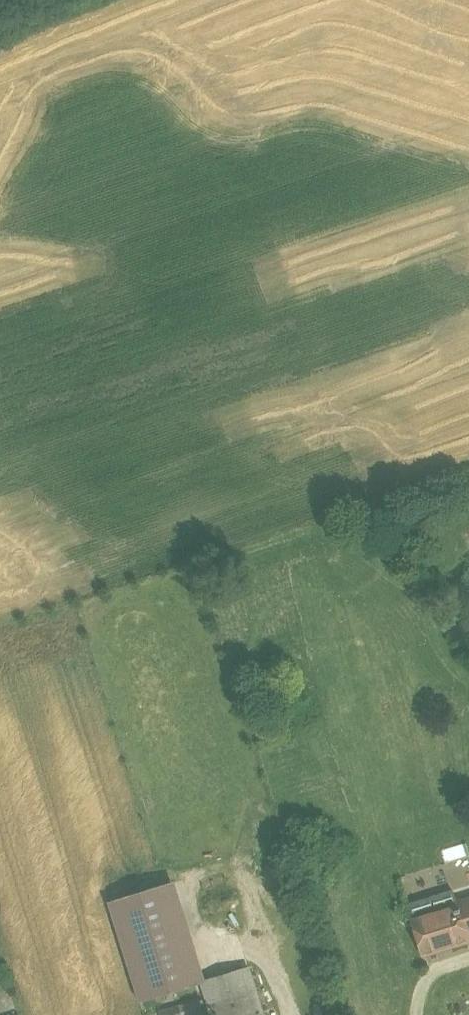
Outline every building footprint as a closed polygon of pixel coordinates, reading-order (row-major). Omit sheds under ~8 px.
[(206,979),(177,880),(113,900),(143,999),(204,980),(206,979)] [(417,921),(427,954),(468,941),(468,915),(465,901),(459,903),(460,908),(417,921)] [(204,980),(215,1014),(265,1014),(250,967),(206,979),(204,980)] [(1,999),(5,1014),(21,1014),(19,1014),(13,995),(1,999)]
